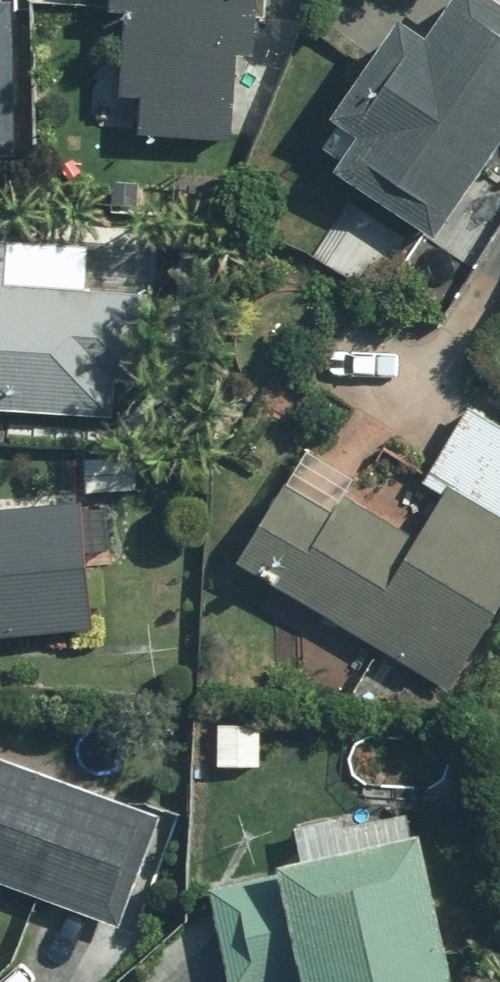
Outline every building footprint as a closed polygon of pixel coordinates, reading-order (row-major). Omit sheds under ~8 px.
[(104,12),(121,12),(118,140),(233,143),(235,54),(259,54),(260,0),(104,0),(104,12)] [(493,0),(449,0),(424,36),(399,19),(328,118),(350,133),(329,163),(432,236),(499,141),(499,5),(493,0)] [(17,6),(0,5),(0,161),(9,162),(17,6)] [(114,417),(116,379),(137,380),(142,255),(9,249),(10,236),(0,236),(0,411),(114,417)] [(234,556),(452,687),(499,607),(499,422),(474,406),(409,514),(299,448),(234,556)] [(92,634),(81,501),(0,508),(0,642),(92,634)] [(260,766),(262,722),(212,720),(210,764),(260,766)] [(118,927),(159,814),(0,756),(0,884),(118,927)] [(409,799),(295,823),(305,870),(207,891),(226,981),(448,981),(409,799)]
